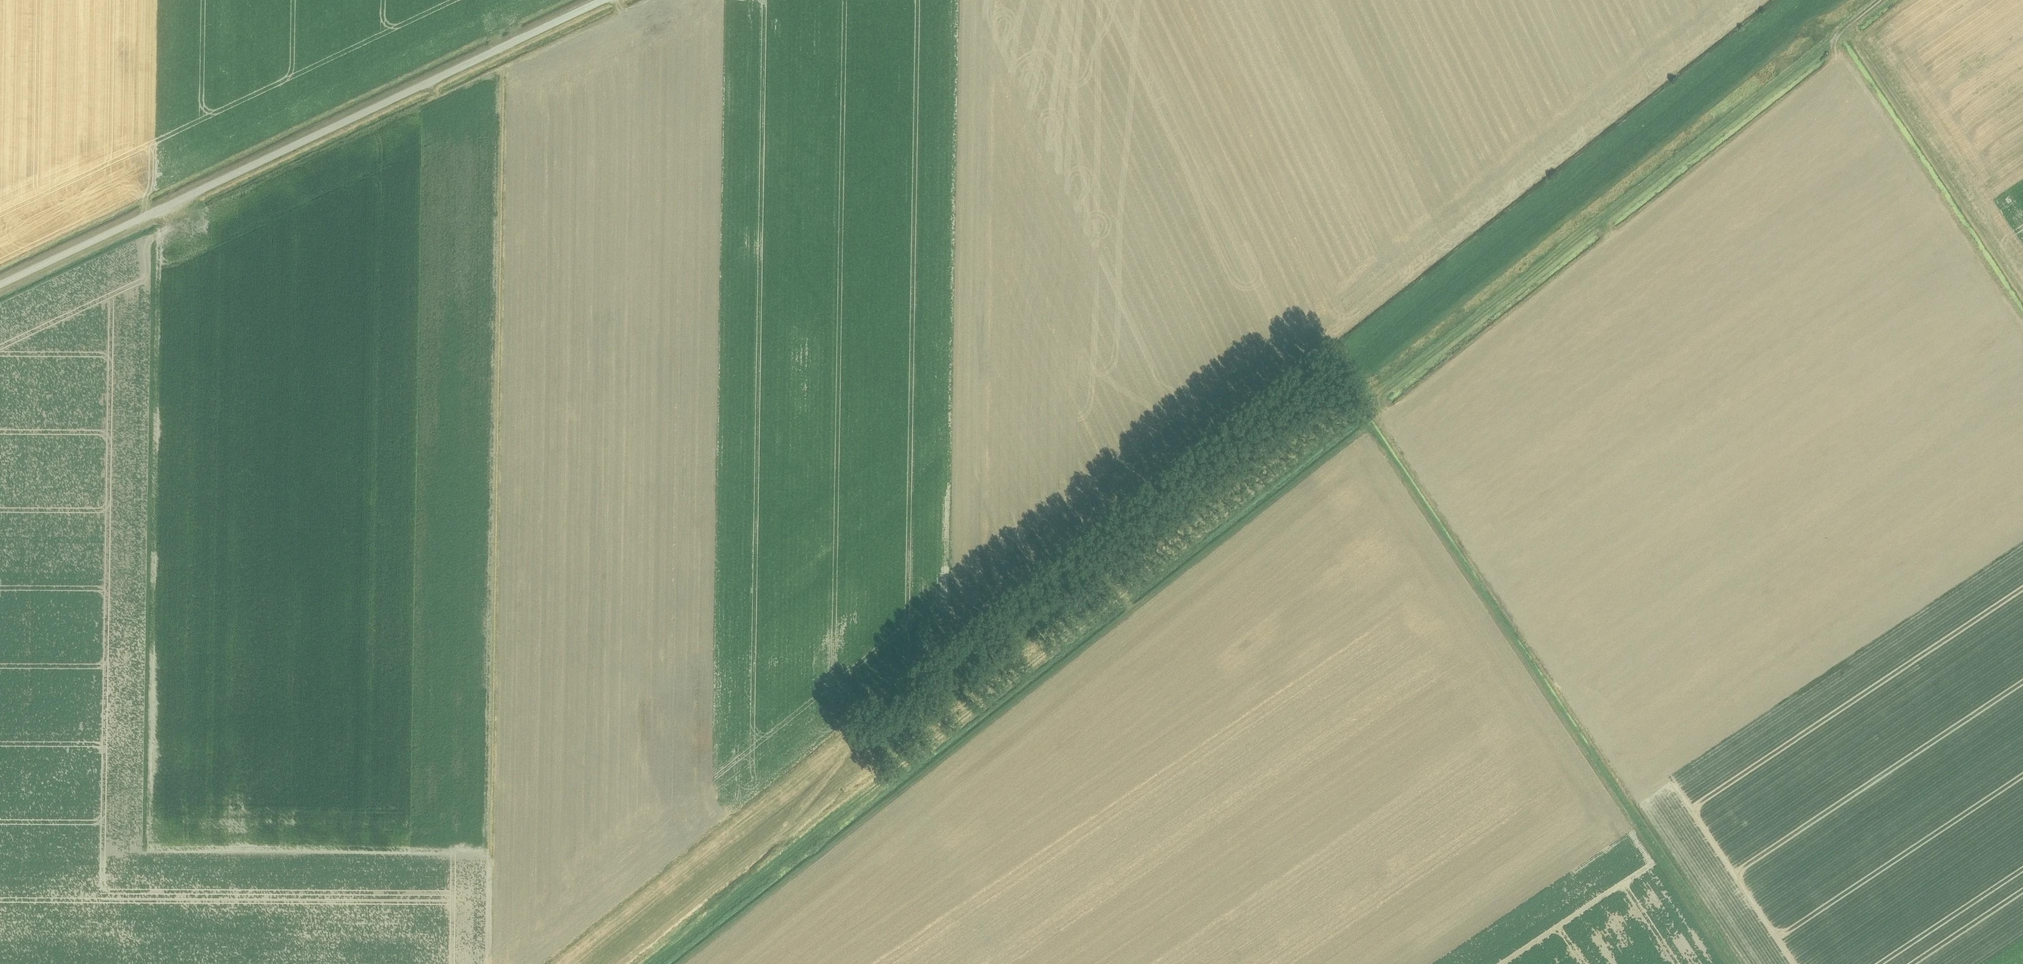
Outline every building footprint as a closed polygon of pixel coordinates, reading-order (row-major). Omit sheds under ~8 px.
[(907,746),(927,734),(922,726),(902,738),(907,746)]
